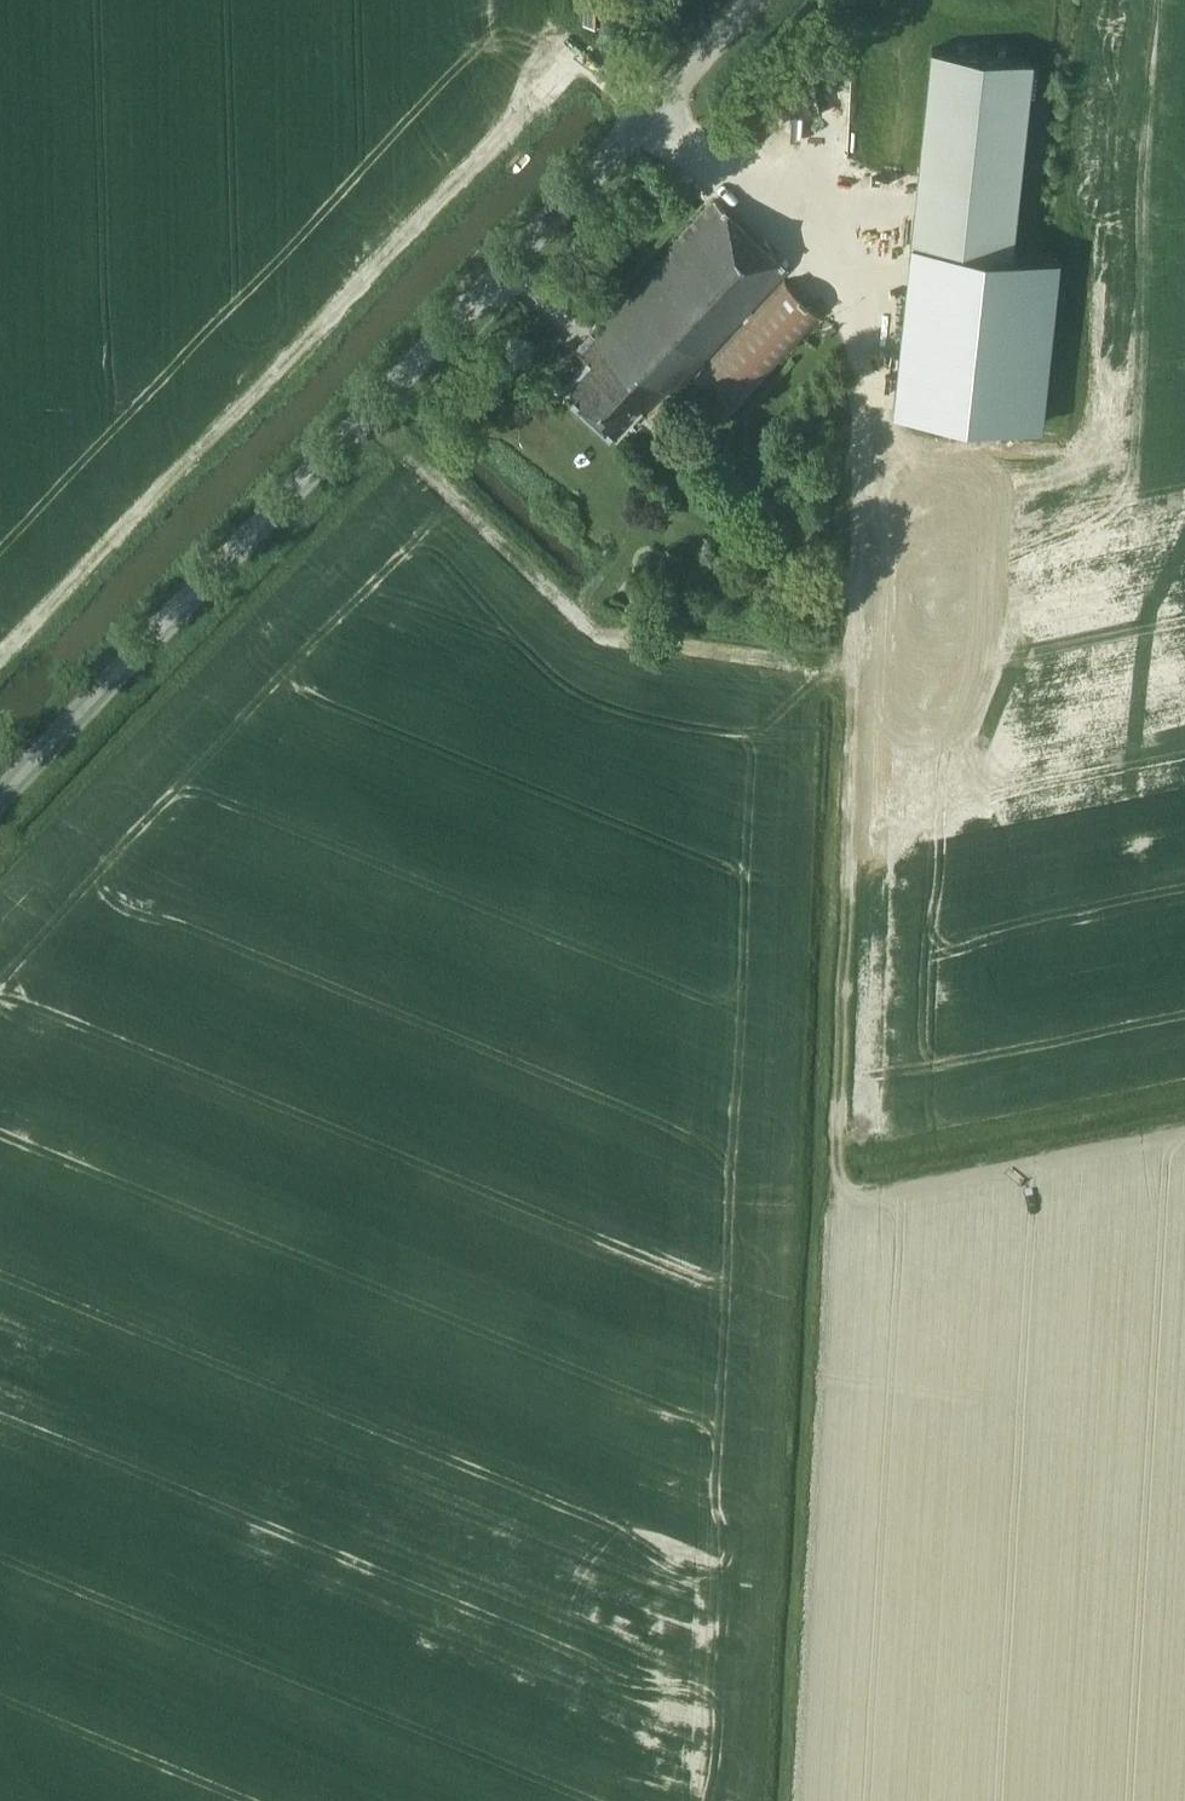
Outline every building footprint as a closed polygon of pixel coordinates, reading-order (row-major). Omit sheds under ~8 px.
[(606,0),(583,0),(583,22),(605,22),(606,0)] [(906,287),(893,407),(1037,423),(1056,255),(1055,255),(1011,250),(1032,57),(932,47),(917,182),(916,192),(918,192),(916,214),(914,214),(909,260),(911,261),(909,287),(906,287)] [(672,391),(788,267),(714,198),(591,331),(591,330),(575,347),(587,359),(563,384),(615,432),(639,406),(650,417),(673,392),(672,391)] [(785,279),(687,381),(726,418),(823,316),(785,279)]
